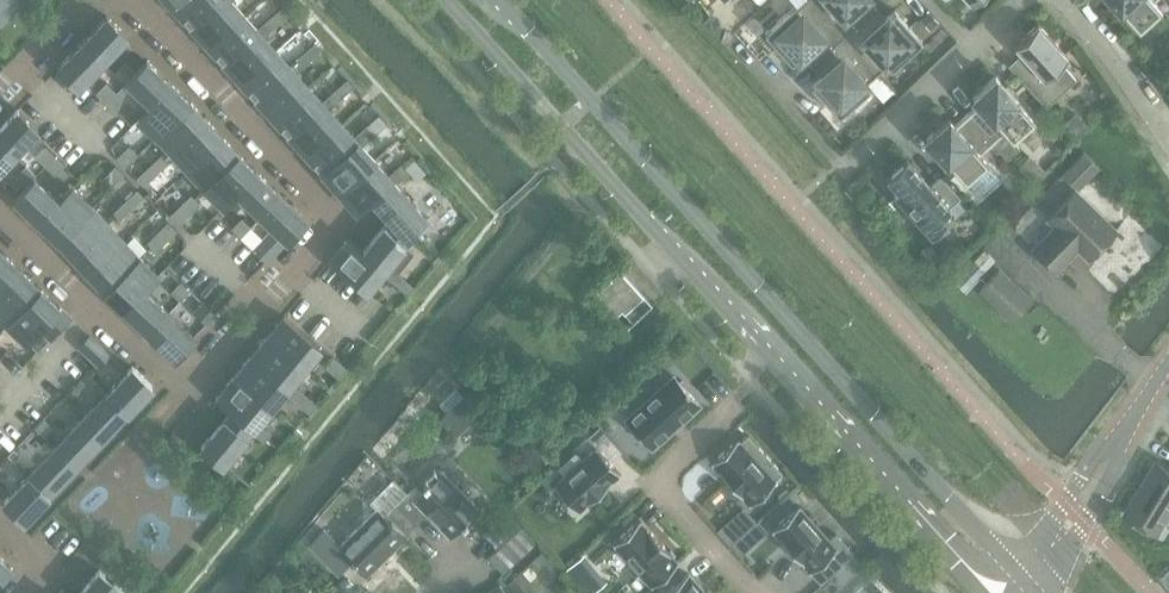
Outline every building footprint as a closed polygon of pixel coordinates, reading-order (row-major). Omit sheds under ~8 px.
[(1,19),(19,0),(0,0),(0,18),(1,19)] [(177,10),(187,0),(168,0),(177,10)] [(177,10),(192,27),(222,0),(187,0),(177,10)] [(192,27),(208,45),(243,13),(232,0),(222,0),(192,27)] [(801,53),(811,64),(843,36),(811,0),(806,0),(798,7),(795,4),(764,31),(792,62),(801,53)] [(843,36),(875,7),(869,0),(811,0),(843,36)] [(1154,2),(1155,0),(1111,0),(1139,31),(1161,10),(1154,2)] [(289,14),(282,6),(270,17),(277,25),(289,14)] [(885,18),(875,7),(843,36),(881,77),(881,76),(878,73),(889,64),(892,67),(922,40),(895,9),(885,18)] [(270,17),(257,28),(243,13),(208,45),(225,63),(260,31),(264,36),(277,25),(270,17)] [(103,60),(127,34),(107,15),(83,41),(103,60)] [(922,22),(930,29),(936,23),(928,16),(922,22)] [(1014,45),(1025,58),(1014,68),(1009,63),(1007,64),(1045,107),(1072,83),(1057,66),(1068,56),(1038,23),(1014,45)] [(260,31),(225,63),(242,82),(277,50),(264,36),(260,31)] [(843,36),(811,64),(821,75),(812,84),(839,114),(870,87),(882,101),(893,92),(880,77),(881,77),(843,36)] [(58,66),(78,85),(103,60),(83,41),(58,66)] [(321,50),(314,42),(302,53),(309,61),(321,50)] [(302,53),(290,64),(277,50),(242,82),(257,99),(292,67),(296,72),(309,61),(302,53)] [(135,71),(127,79),(153,104),(172,83),(146,59),(135,71)] [(114,72),(124,82),(127,79),(135,71),(125,60),(114,72)] [(292,67),(257,99),(274,118),(309,86),(296,72),(292,67)] [(972,96),(978,103),(966,114),(994,144),(1006,134),(1013,141),(1035,121),(995,76),(972,96)] [(354,86),(347,78),(335,89),(342,97),(354,86)] [(117,91),(106,81),(96,92),(107,102),(117,91)] [(153,104),(139,118),(157,135),(192,102),(172,83),(153,104)] [(335,89),(322,100),(309,86),(274,118),(290,135),(325,104),(329,108),(342,97),(335,89)] [(116,111),(126,100),(117,91),(107,102),(116,111)] [(219,133),(192,102),(157,135),(184,165),(219,133)] [(325,104),(290,135),(306,153),(341,121),(329,108),(325,104)] [(18,108),(0,127),(0,140),(14,153),(38,127),(18,108)] [(387,123),(379,114),(366,125),(374,134),(387,123)] [(989,162),(982,155),(994,144),(966,114),(955,124),(948,117),(926,138),(966,183),(989,162)] [(366,125),(354,136),(341,121),(306,153),(323,172),(358,140),(362,145),(374,134),(366,125)] [(239,154),(219,133),(184,165),(205,186),(239,154)] [(14,153),(0,140),(0,167),(14,153)] [(358,140),(323,172),(340,191),(375,159),(362,145),(358,140)] [(56,155),(45,145),(35,155),(46,165),(56,155)] [(137,153),(129,145),(117,157),(126,165),(137,153)] [(1083,152),(1062,174),(1079,190),(1100,167),(1083,152)] [(205,186),(224,205),(257,171),(239,154),(205,186)] [(55,174),(65,164),(56,155),(46,165),(55,174)] [(143,184),(168,162),(161,155),(136,177),(143,184)] [(1030,155),(1018,166),(1030,180),(1043,169),(1030,155)] [(416,157),(405,167),(409,172),(417,180),(428,170),(416,157)] [(401,163),(389,174),(375,159),(340,191),(358,211),(373,198),(372,197),(393,179),(397,183),(409,172),(405,167),(401,163)] [(887,177),(898,190),(894,193),(931,235),(946,222),(940,215),(959,198),(960,198),(961,197),(941,175),(930,185),(907,159),(887,177)] [(26,185),(34,177),(36,174),(26,164),(15,175),(26,185)] [(112,186),(124,174),(115,165),(103,177),(112,186)] [(238,191),(262,214),(281,194),(257,171),(224,205),(238,191)] [(34,177),(26,185),(15,197),(40,221),(59,201),(34,177)] [(397,183),(393,179),(372,197),(373,198),(390,217),(391,217),(409,237),(426,216),(397,183)] [(40,221),(59,239),(68,249),(103,217),(92,205),(73,187),(59,201),(40,221)] [(137,189),(113,211),(120,219),(144,196),(137,189)] [(1034,249),(1056,270),(1071,254),(1069,252),(1076,245),(1089,258),(1116,230),(1075,191),(1048,220),(1055,227),(1034,249)] [(191,194),(182,203),(191,212),(200,203),(191,194)] [(288,238),(307,218),(281,194),(262,214),(288,238)] [(179,223),(191,212),(182,203),(170,214),(179,223)] [(967,212),(957,220),(972,237),(982,228),(967,212)] [(123,239),(103,217),(68,249),(88,271),(123,239)] [(251,226),(242,217),(231,227),(241,236),(251,226)] [(387,264),(409,237),(391,217),(390,217),(363,250),(362,251),(384,268),(381,271),(408,294),(415,286),(387,264)] [(168,221),(156,232),(165,242),(177,231),(168,221)] [(156,232),(147,241),(156,251),(165,242),(156,232)] [(394,311),(395,311),(367,288),(381,271),(384,268),(362,251),(363,250),(348,237),(330,259),(394,311)] [(140,257),(123,239),(88,271),(106,290),(140,257)] [(275,252),(263,240),(254,249),(266,261),(275,252)] [(996,259),(984,248),(953,279),(965,291),(996,259)] [(6,255),(0,261),(0,296),(23,272),(6,255)] [(157,274),(140,257),(106,290),(125,308),(157,274)] [(652,303),(620,267),(595,289),(627,325),(652,303)] [(1000,269),(980,290),(1011,319),(1031,299),(1000,269)] [(0,296),(0,315),(8,323),(41,288),(23,272),(0,296)] [(158,274),(157,274),(125,308),(150,332),(169,312),(145,289),(158,274)] [(190,290),(181,280),(171,291),(180,300),(190,290)] [(41,288),(8,323),(28,341),(41,328),(51,337),(70,316),(41,288)] [(204,302),(195,311),(207,323),(216,314),(204,302)] [(150,332),(175,356),(194,336),(169,312),(150,332)] [(320,345),(284,315),(267,336),(303,366),(320,345)] [(100,365),(110,354),(89,335),(80,345),(100,365)] [(291,381),(303,366),(267,336),(250,355),(287,386),(283,390),(297,402),(304,392),(291,381)] [(270,405),(283,390),(287,386),(250,355),(234,375),(270,405)] [(347,369),(333,357),(325,366),(340,378),(347,369)] [(128,410),(152,384),(132,365),(108,391),(128,410)] [(77,382),(87,392),(98,381),(88,371),(77,382)] [(233,408),(254,425),(250,430),(264,441),(272,432),(258,420),(270,405),(234,375),(217,396),(232,408),(233,408)] [(674,375),(626,418),(651,447),(700,403),(674,375)] [(101,438),(128,410),(108,391),(81,419),(101,438)] [(297,402),(310,413),(318,404),(304,392),(297,402)] [(250,486),(251,485),(223,462),(250,430),(254,425),(233,408),(232,408),(201,446),(250,486)] [(34,427),(43,435),(53,426),(44,417),(34,427)] [(75,466),(101,438),(81,419),(55,447),(75,466)] [(738,438),(711,462),(712,463),(713,463),(749,503),(750,504),(777,480),(775,478),(782,472),(748,434),(740,441),(739,439),(738,438)] [(555,483),(554,484),(578,511),(579,510),(619,473),(619,474),(621,473),(596,446),(595,447),(596,447),(555,484),(555,483)] [(48,494),(75,466),(55,447),(28,474),(48,494)] [(1158,461),(1127,512),(1159,531),(1168,514),(1168,467),(1158,461)] [(424,484),(426,486),(413,497),(407,491),(396,503),(417,523),(428,512),(450,536),(462,524),(464,526),(480,509),(442,468),(424,484)] [(4,500),(24,519),(48,494),(28,474),(4,500)] [(366,575),(408,535),(407,533),(417,523),(396,503),(407,491),(393,478),(370,500),(377,507),(340,544),(325,529),(310,543),(339,572),(351,560),(366,575)] [(799,505),(772,529),(773,530),(774,530),(810,570),(810,571),(832,552),(841,563),(853,552),(836,532),(829,538),(800,506),(799,505)] [(522,524),(507,508),(482,531),(496,547),(522,524)] [(640,519),(613,543),(614,544),(615,544),(651,584),(652,586),(679,561),(678,560),(677,561),(641,520),(640,519)] [(759,521),(734,544),(742,553),(767,530),(759,521)] [(726,523),(719,530),(731,543),(738,536),(726,523)] [(502,571),(536,540),(522,524),(496,547),(488,555),(502,571)] [(546,549),(535,559),(552,578),(563,568),(546,549)] [(568,567),(589,592),(592,592),(608,580),(586,553),(568,567)] [(11,566),(0,555),(0,578),(11,566)] [(853,556),(844,566),(851,573),(861,563),(853,556)] [(535,559),(524,569),(541,587),(552,578),(535,559)] [(79,592),(115,592),(120,587),(128,592),(129,592),(99,568),(79,592)] [(541,587),(524,569),(508,582),(518,592),(534,592),(541,587)] [(665,592),(707,592),(688,572),(665,592)] [(345,592),(347,592),(354,586),(352,584),(353,582),(348,577),(346,579),(344,577),(336,585),(345,592)] [(855,592),(887,592),(871,577),(855,592)]
